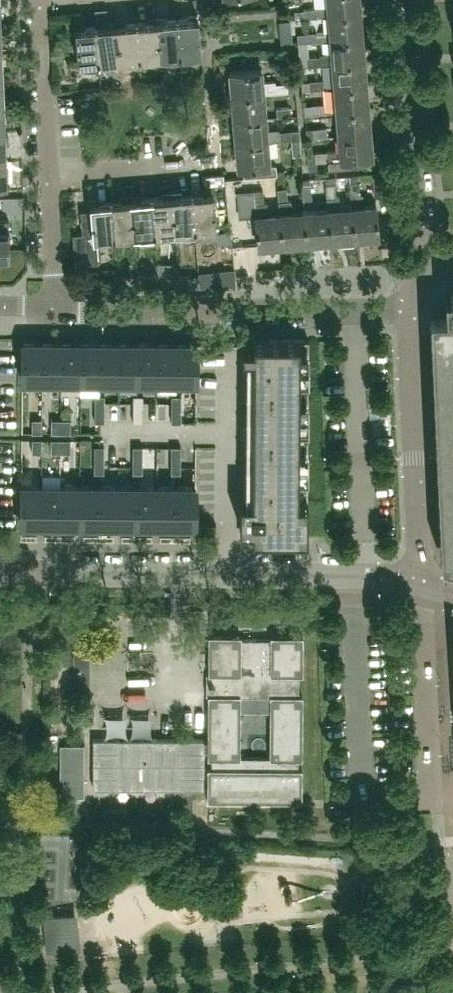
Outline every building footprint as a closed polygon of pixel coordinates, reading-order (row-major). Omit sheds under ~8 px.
[(359,0),(327,0),(328,5),(315,6),(315,7),(303,8),(303,10),(295,11),(296,18),(328,15),(329,16),(360,13),(359,0)] [(201,49),(198,17),(198,12),(196,12),(197,16),(178,18),(180,53),(199,51),(200,56),(201,56),(201,49)] [(362,36),(360,13),(329,16),(330,28),(317,29),(318,31),(297,33),(298,42),(330,39),(331,40),(362,37),(362,36)] [(159,59),(160,59),(157,16),(155,16),(156,20),(137,21),(140,57),(159,55),(159,59)] [(157,16),(160,59),(161,59),(161,54),(180,53),(178,18),(158,20),(157,16)] [(114,19),(115,23),(96,25),(99,60),(118,58),(118,63),(120,63),(116,19),(114,19)] [(117,19),(116,19),(120,63),(120,58),(140,57),(137,21),(117,23),(117,19)] [(79,62),(99,60),(96,25),(76,27),(76,23),(74,23),(78,67),(79,67),(79,62)] [(362,37),(331,40),(331,51),(319,52),(320,55),(320,64),(332,63),(333,64),(364,61),(362,37)] [(320,64),(320,55),(307,56),(307,65),(320,64)] [(307,56),(299,57),(300,66),(307,65),(307,56)] [(335,88),(366,85),(364,61),(333,64),(334,87),(335,88)] [(230,70),(232,96),(263,94),(262,92),(274,91),(287,90),(286,82),(273,83),(273,82),(262,82),(261,68),(230,70)] [(322,88),(321,79),(309,80),(309,89),(322,88)] [(337,112),(368,109),(366,85),(335,88),(336,111),(337,112)] [(232,96),(234,120),(265,118),(263,94),(232,96)] [(324,112),(323,103),(304,105),(305,113),(324,112)] [(289,114),(288,106),(275,107),(276,115),(289,114)] [(370,133),(368,109),(337,112),(338,134),(339,136),(370,133)] [(234,120),(236,144),(267,142),(266,141),(278,140),(278,139),(300,137),(299,129),(277,131),(277,129),(266,130),(265,118),(234,120)] [(326,135),(325,127),(312,128),(313,136),(326,135)] [(339,136),(340,148),(327,149),(329,169),(361,166),(361,158),(372,157),(370,133),(339,136)] [(268,165),(267,142),(236,144),(238,167),(268,165)] [(328,159),(327,151),(314,152),(308,152),(309,170),(316,169),(315,160),(328,159)] [(373,175),(374,196),(388,195),(386,174),(373,175)] [(334,176),(324,176),(325,184),(334,183),(334,176)] [(378,235),(376,205),(365,206),(364,193),(360,194),(358,181),(349,182),(352,207),(351,207),(354,237),(378,235)] [(354,237),(351,207),(340,208),(339,195),(335,196),(334,183),(325,184),(327,209),(330,239),(354,237)] [(311,198),(310,185),(301,186),(302,199),(311,198)] [(216,231),(212,187),(211,187),(211,192),(192,193),(195,229),(214,227),(214,231),(216,231)] [(306,241),(303,211),(292,212),(291,199),(287,200),(286,187),(277,188),(279,213),(280,213),(282,244),(306,241)] [(257,246),(282,244),(280,213),(279,213),(269,214),(268,202),(263,202),(262,189),(242,191),(244,217),(255,216),(257,246)] [(175,235),(172,191),(170,191),(171,195),(152,197),(154,232),(173,230),(173,235),(175,235)] [(172,191),(175,235),(176,235),(176,230),(195,229),(192,193),(173,195),(172,191)] [(130,198),(111,200),(113,235),(132,234),(133,238),(134,238),(131,194),(129,194),(130,198)] [(132,194),(131,194),(134,238),(135,238),(135,234),(154,232),(152,197),(132,198),(132,194)] [(96,237),(113,235),(111,200),(91,202),(91,197),(89,197),(90,209),(80,210),(82,232),(72,233),(74,263),(98,261),(96,237)] [(230,202),(231,221),(243,220),(242,201),(230,202)] [(303,211),(306,241),(330,239),(327,209),(303,211)] [(10,255),(8,220),(0,220),(0,255),(10,255)] [(116,278),(115,266),(100,268),(101,279),(116,278)] [(234,267),(197,271),(198,286),(233,286),(232,276),(236,276),(234,267)] [(157,272),(136,274),(137,285),(157,284),(157,272)] [(179,275),(179,286),(188,286),(188,275),(179,275)] [(444,292),(445,312),(429,313),(435,455),(440,558),(452,561),(452,291),(444,292)] [(263,534),(307,534),(307,462),(298,461),(299,338),(253,338),(253,344),(242,344),(242,345),(242,353),(252,353),(252,461),(246,461),(245,497),(239,497),(239,525),(252,525),(252,533),(263,533),(263,534)] [(41,380),(41,342),(22,342),(21,380),(23,380),(41,380)] [(60,380),(61,342),(41,342),(41,380),(60,380)] [(80,380),(80,342),(61,342),(60,380),(80,380)] [(99,380),(100,343),(80,342),(80,380),(99,380)] [(119,381),(119,343),(100,343),(99,380),(119,381)] [(138,381),(138,343),(119,343),(119,381),(138,381)] [(158,381),(158,343),(138,343),(138,381),(158,381)] [(177,381),(177,343),(158,343),(158,381),(177,381)] [(177,343),(177,381),(195,381),(196,381),(197,347),(197,344),(197,343),(177,343)] [(94,394),(94,408),(104,408),(104,394),(94,394)] [(133,394),(133,408),(142,408),(142,394),(133,394)] [(171,408),(181,408),(181,395),(171,395),(171,408)] [(104,421),(104,408),(94,408),(94,421),(104,421)] [(142,408),(133,408),(133,421),(142,421),(142,408)] [(181,408),(171,408),(171,422),(181,422),(181,415),(181,408)] [(32,432),(41,432),(42,418),(32,418),(32,432)] [(60,432),(60,418),(51,418),(51,432),(60,432)] [(60,418),(60,432),(70,432),(70,418),(60,418)] [(41,438),(32,438),(32,452),(41,452),(41,438)] [(60,452),(61,438),(51,438),(51,452),(60,452)] [(61,438),(60,452),(70,452),(70,438),(61,438)] [(94,458),(104,458),(104,445),(94,445),(94,458)] [(133,445),(132,459),(142,459),(142,445),(133,445)] [(171,446),(171,459),(181,459),(181,446),(171,446)] [(104,458),(94,458),(94,472),(103,472),(104,458)] [(142,459),(132,459),(132,472),(142,472),(142,459)] [(181,459),(171,459),(171,472),(180,472),(181,459)] [(40,523),(40,485),(22,485),(21,485),(20,523),(40,523)] [(40,485),(40,523),(59,523),(60,485),(40,485)] [(60,485),(59,523),(79,524),(79,485),(60,485)] [(79,524),(98,524),(98,485),(79,485),(79,524)] [(98,485),(98,524),(117,524),(118,486),(98,485)] [(118,486),(117,524),(137,524),(137,486),(118,486)] [(137,486),(137,524),(156,524),(157,486),(137,486)] [(157,486),(156,524),(176,524),(176,486),(157,486)] [(176,486),(176,524),(195,524),(195,523),(195,520),(196,486),(194,486),(176,486)] [(211,757),(211,768),(207,768),(207,800),(301,800),(301,768),(298,768),(298,758),(302,758),(302,695),(298,695),(298,673),(302,673),(302,635),(270,635),(270,638),(241,638),(241,635),(208,635),(208,673),(212,672),(212,681),(209,681),(209,686),(212,686),(212,694),(208,694),(208,757),(211,757)] [(203,743),(203,737),(93,737),(93,786),(203,786),(203,749),(203,743)] [(60,743),(59,795),(84,796),(84,744),(60,743)] [(193,799),(193,788),(177,788),(177,799),(193,799)] [(69,945),(66,916),(45,918),(48,947),(69,945)]
